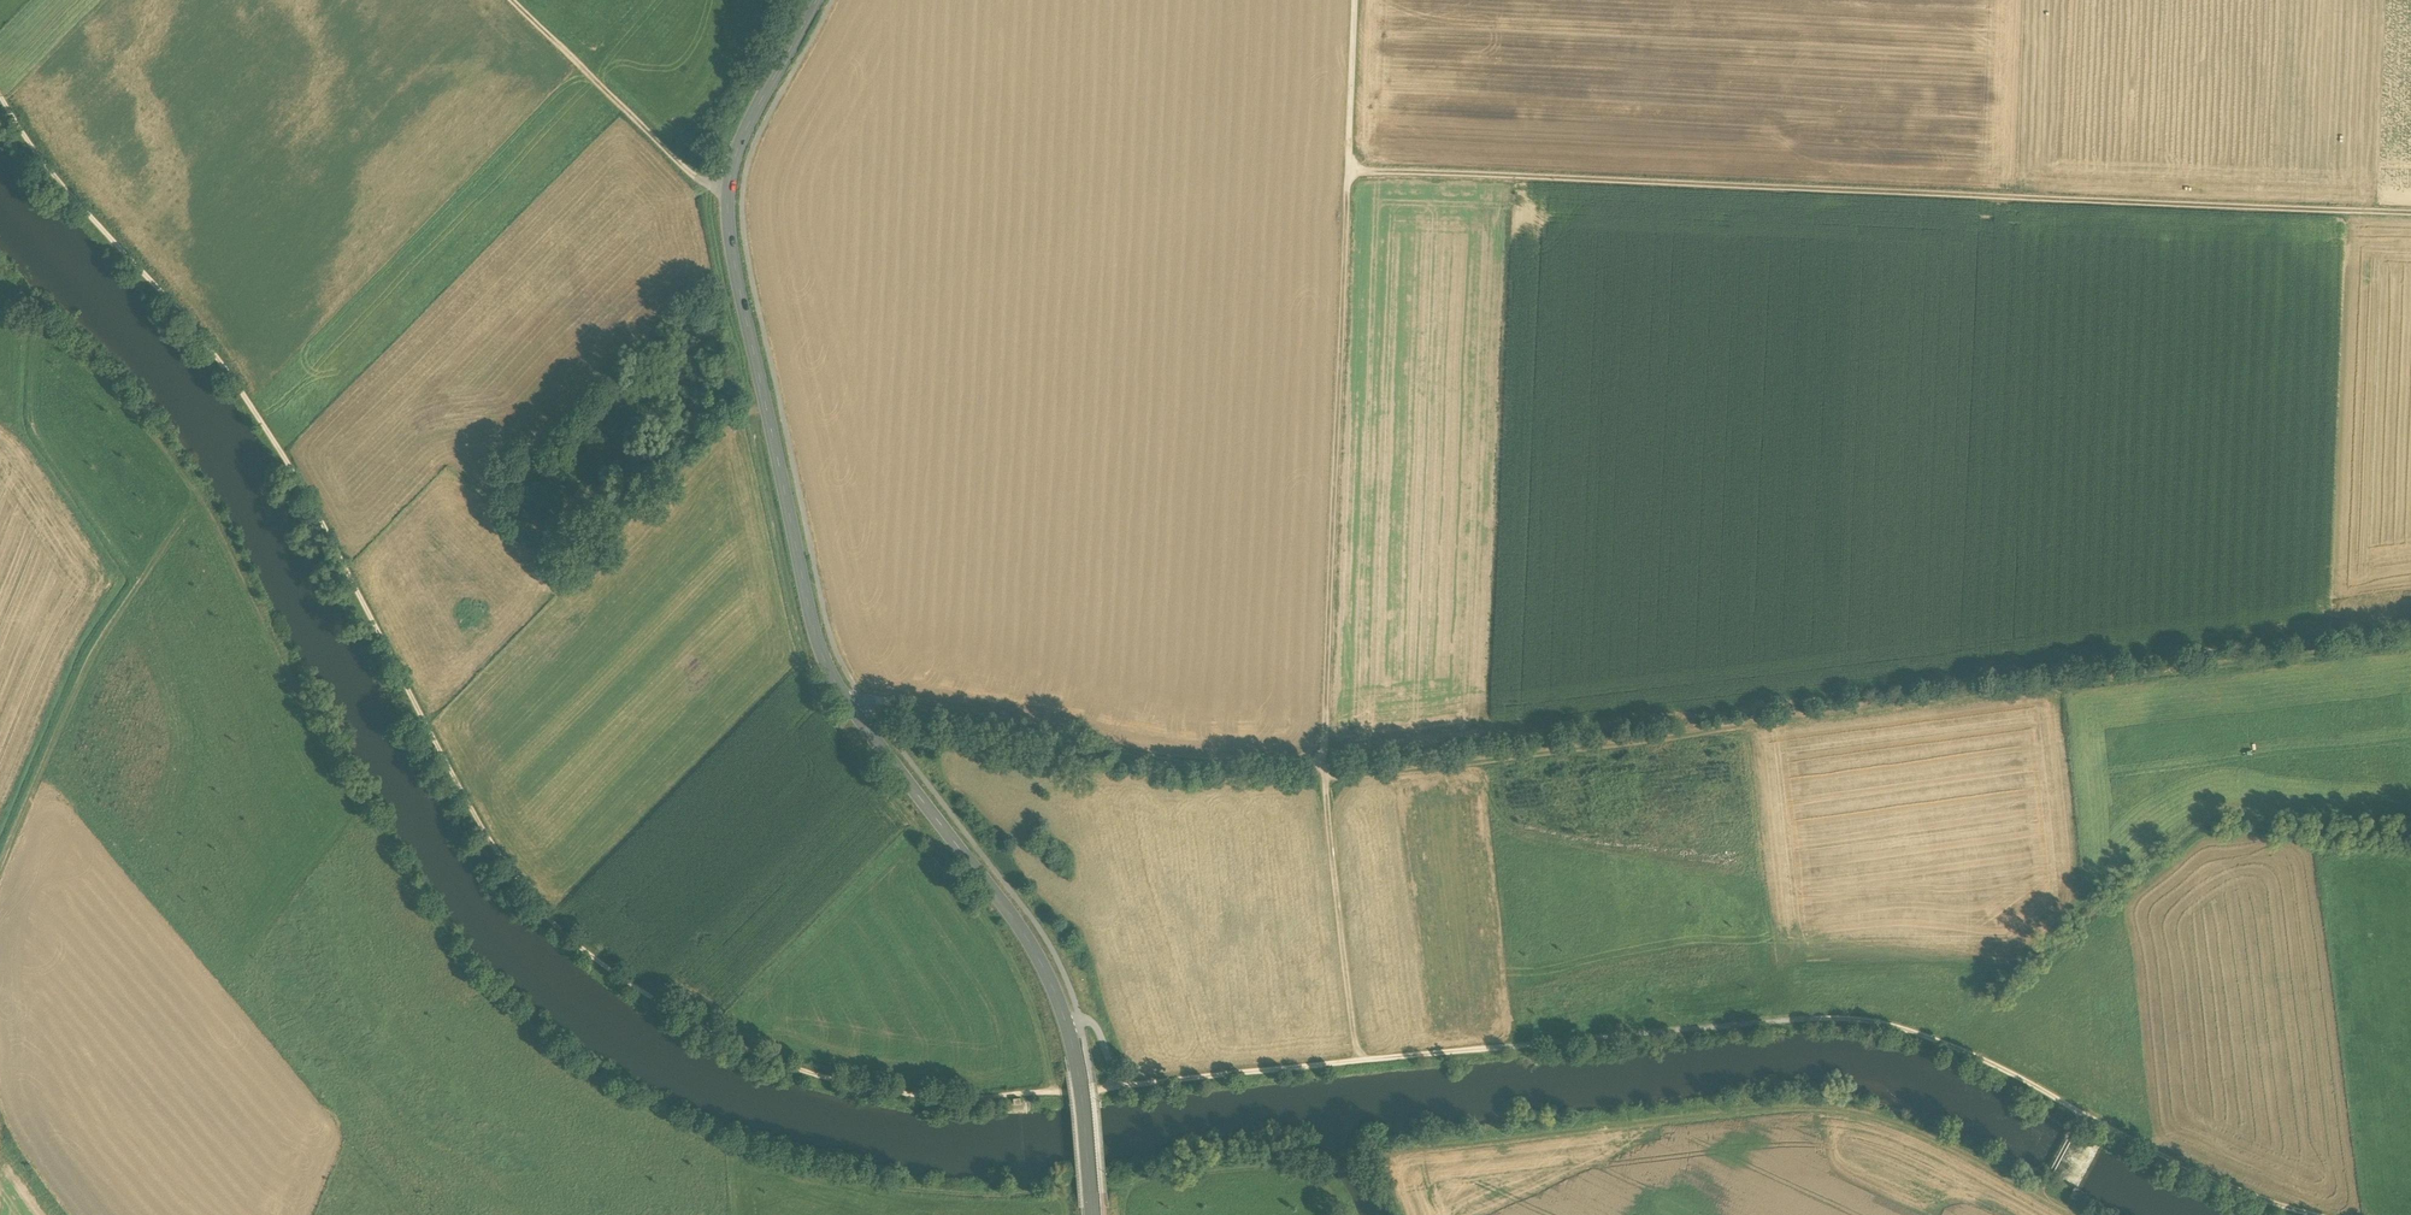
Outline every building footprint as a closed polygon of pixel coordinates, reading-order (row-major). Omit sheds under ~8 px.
[(2074,1189),(2070,1198),(2082,1204),(2083,1202),(2087,1194),(2081,1190),(2075,1187),(2074,1189)]
